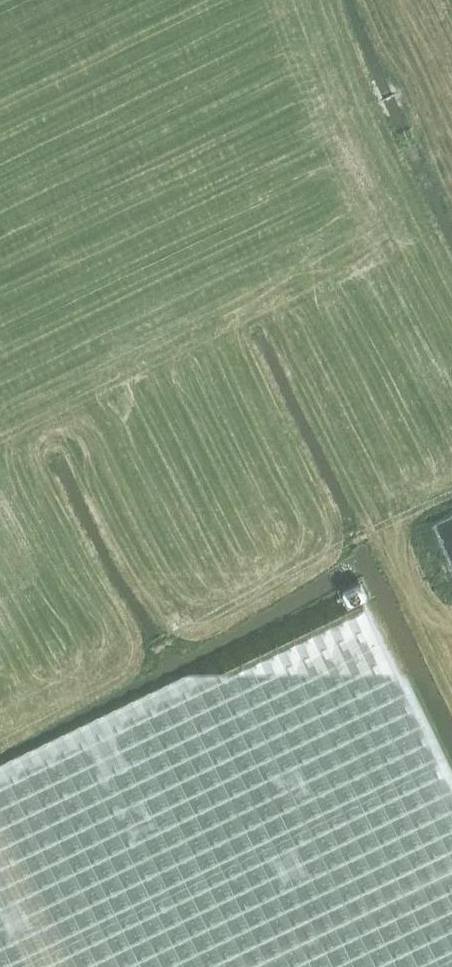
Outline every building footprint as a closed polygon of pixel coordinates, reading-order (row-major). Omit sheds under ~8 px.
[(364,603),(0,777),(0,966),(451,966),(451,784),(364,603)]
